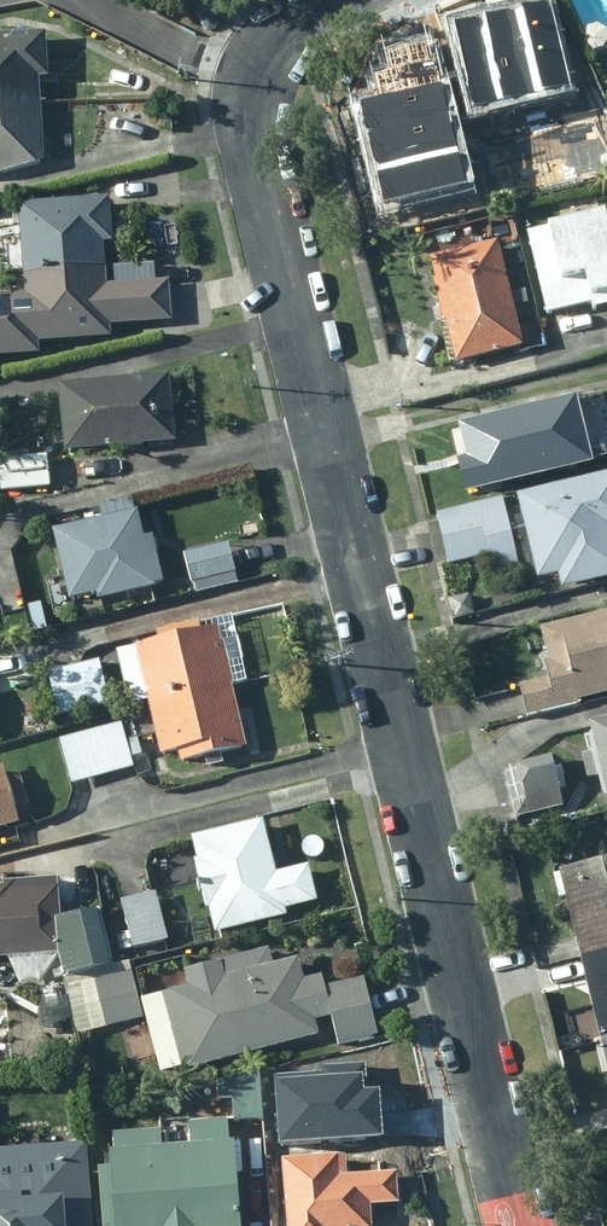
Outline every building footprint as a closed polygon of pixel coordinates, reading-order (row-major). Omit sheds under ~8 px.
[(549,0),(519,0),(515,1),(538,95),(571,87),(549,0)] [(538,95),(515,1),(481,9),(504,103),(538,95)] [(504,103),(481,9),(448,17),(471,111),(504,103)] [(0,38),(0,174),(28,167),(35,164),(32,81),(40,81),(39,37),(0,38)] [(364,113),(441,94),(430,49),(370,64),(373,78),(356,82),(364,113)] [(441,94),(364,113),(372,144),(449,124),(441,94)] [(449,124),(372,144),(379,174),(457,154),(449,124)] [(457,154),(379,174),(387,204),(464,184),(457,154)] [(15,209),(20,300),(0,301),(0,365),(38,363),(37,346),(105,342),(104,329),(163,325),(161,289),(99,293),(97,242),(105,242),(102,204),(15,209)] [(523,236),(544,319),(606,303),(606,236),(602,216),(523,236)] [(451,367),(517,350),(489,245),(423,262),(451,367)] [(60,390),(51,391),(57,458),(172,447),(165,378),(60,387),(60,390)] [(586,466),(570,401),(485,421),(501,487),(586,466)] [(42,460),(0,465),(0,496),(45,490),(42,460)] [(510,504),(532,584),(552,579),(555,593),(606,583),(606,481),(510,504)] [(485,573),(513,567),(497,502),(431,519),(443,568),(482,558),(485,573)] [(96,523),(46,536),(63,603),(89,596),(91,606),(159,589),(147,540),(137,543),(130,517),(127,504),(93,512),(96,523)] [(231,577),(224,547),(185,557),(192,586),(231,577)] [(606,695),(606,615),(535,632),(539,647),(533,647),(542,682),(516,688),(523,719),(575,706),(574,703),(606,695)] [(145,707),(226,688),(213,635),(112,659),(125,712),(145,707)] [(104,705),(94,664),(42,678),(53,718),(104,705)] [(241,754),(226,688),(145,707),(158,763),(174,759),(176,769),(241,754)] [(584,730),(603,812),(606,811),(606,724),(584,730)] [(123,727),(55,744),(67,789),(134,772),(123,727)] [(503,777),(513,821),(560,811),(550,766),(503,777)] [(13,828),(0,783),(0,832),(13,828)] [(255,825),(183,844),(208,938),(279,920),(277,914),(311,906),(302,872),(269,880),(255,825)] [(606,951),(606,864),(554,876),(574,959),(606,951)] [(52,883),(0,888),(0,963),(50,959),(52,986),(108,969),(92,915),(56,926),(52,883)] [(160,943),(148,899),(119,907),(130,952),(160,943)] [(606,1043),(606,951),(574,959),(595,1045),(606,1043)] [(176,1078),(314,1041),(310,1027),(327,1023),(335,1053),(379,1042),(371,1011),(363,980),(321,992),(318,980),(297,986),(292,966),(272,971),(268,956),(179,979),(184,995),(162,1000),(169,1028),(163,1030),(176,1078)] [(126,976),(89,983),(99,1032),(137,1023),(126,976)] [(595,1045),(606,1094),(606,1043),(595,1045)] [(365,1064),(273,1071),(278,1141),(383,1134),(380,1086),(367,1087),(365,1064)] [(227,1125),(256,1125),(255,1077),(212,1090),(212,1104),(227,1104),(227,1125)] [(217,1127),(146,1133),(147,1142),(108,1145),(110,1166),(104,1166),(105,1180),(96,1181),(100,1225),(236,1225),(231,1180),(239,1179),(236,1150),(219,1152),(217,1127)] [(88,1143),(0,1150),(0,1225),(95,1225),(88,1143)] [(275,1167),(281,1225),(365,1225),(364,1213),(392,1211),(389,1180),(376,1181),(375,1167),(341,1171),(339,1160),(275,1167)]
